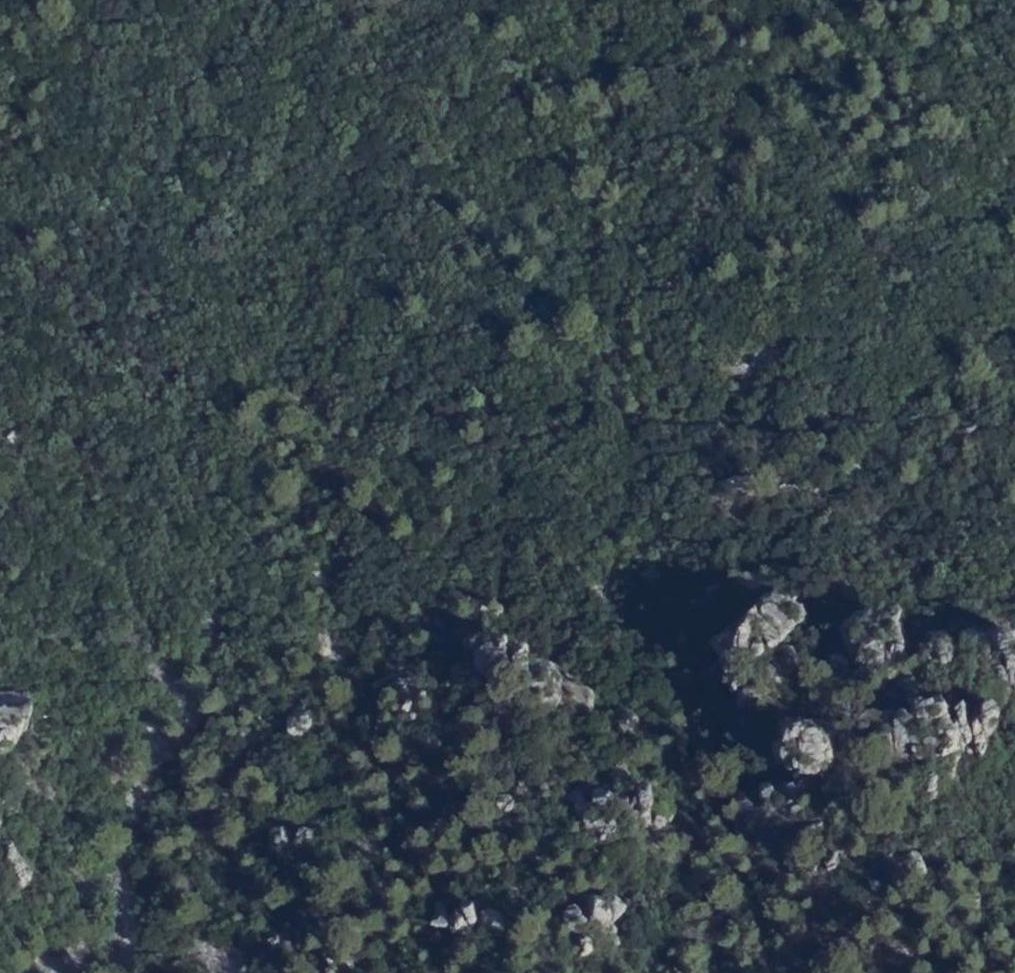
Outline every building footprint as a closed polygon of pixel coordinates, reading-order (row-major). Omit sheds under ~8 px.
[(778,760),(820,760),(820,716),(778,715),(778,760)]
